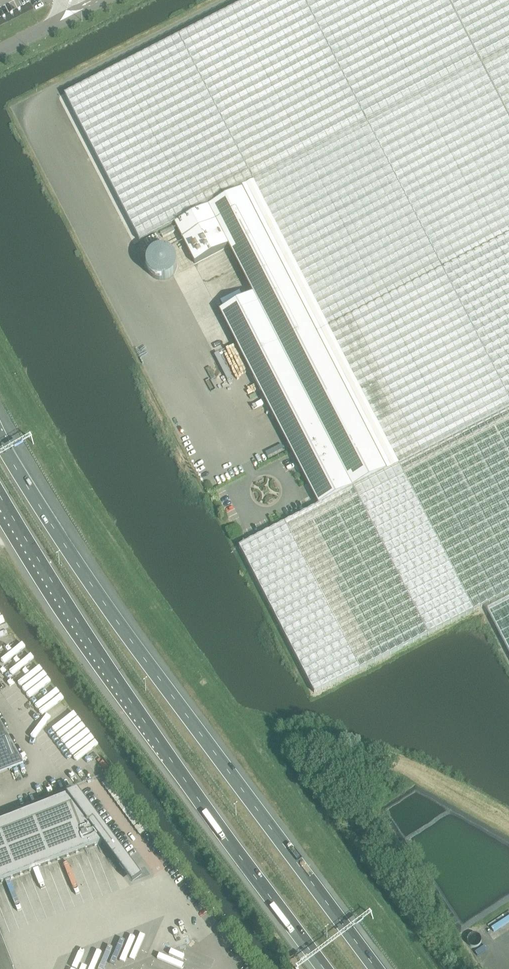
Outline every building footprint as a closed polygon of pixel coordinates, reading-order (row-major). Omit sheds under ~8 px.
[(174,224),(195,265),(229,247),(253,294),(219,312),(319,504),(318,506),(239,546),(314,693),(508,593),(508,0),(250,0),(65,95),(140,242),(174,224)] [(174,256),(172,254),(170,252),(168,251),(166,250),(163,250),(161,250),(158,250),(155,251),(153,252),(151,254),(149,255),(148,258),(147,260),(146,263),(146,265),(146,268),(147,270),(148,273),(149,275),(151,277),(153,278),(156,280),(158,280),(161,281),(164,281),(166,280),(169,279),(171,278),(173,276),(174,274),(176,271),(177,269),(177,266),(177,264),(176,261),(175,258),(174,256)] [(487,609),(508,652),(508,598),(487,609)] [(16,769),(24,765),(0,721),(0,775),(16,769)] [(112,777),(102,784),(105,788),(115,781),(112,777)] [(115,781),(105,788),(108,792),(118,785),(115,781)] [(111,796),(120,789),(118,785),(108,792),(111,796)] [(120,789),(111,796),(114,800),(123,793),(120,789)] [(0,823),(0,883),(102,843),(124,872),(134,868),(78,792),(0,823)] [(114,800),(117,804),(126,797),(123,793),(114,800)] [(119,807),(129,801),(126,797),(117,804),(119,807)] [(135,808),(129,801),(119,807),(125,815),(135,808)] [(135,808),(125,815),(128,819),(138,812),(135,808)] [(131,823),(141,816),(138,812),(128,819),(131,823)] [(134,827),(144,820),(141,816),(131,823),(134,827)] [(144,821),(134,828),(137,832),(147,825),(144,821)] [(140,836),(150,829),(147,825),(137,832),(140,836)] [(0,935),(0,968),(14,968),(0,935)]
